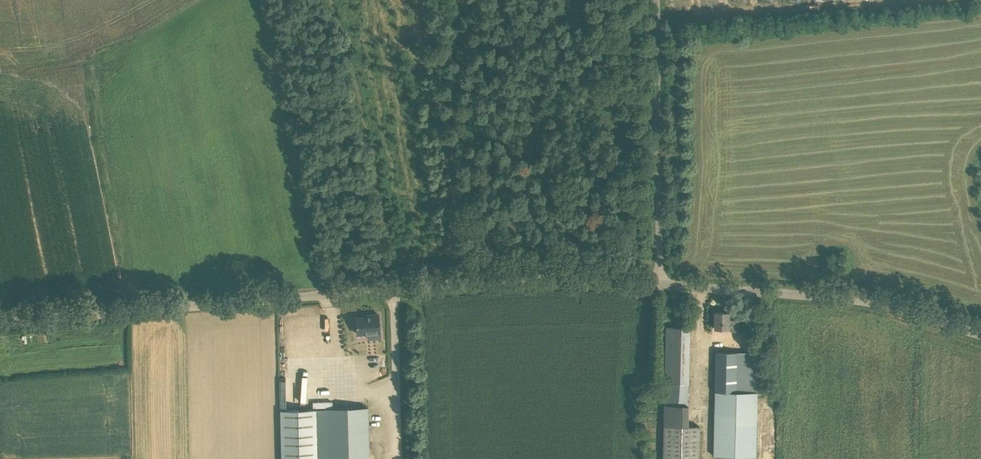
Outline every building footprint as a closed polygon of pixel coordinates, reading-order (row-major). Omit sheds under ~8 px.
[(739,321),(729,320),(729,313),(716,312),(715,328),(732,329),(731,332),(739,332),(739,321)] [(381,337),(381,319),(371,319),(371,321),(358,321),(358,337),(381,337)] [(667,327),(664,404),(663,458),(699,458),(699,426),(689,426),(689,405),(687,405),(688,384),(689,328),(667,327)] [(764,353),(736,352),(716,352),(714,392),(715,392),(714,456),(756,457),(758,392),(763,392),(764,353)] [(368,408),(316,409),(281,411),(282,458),(370,458),(368,408)]
